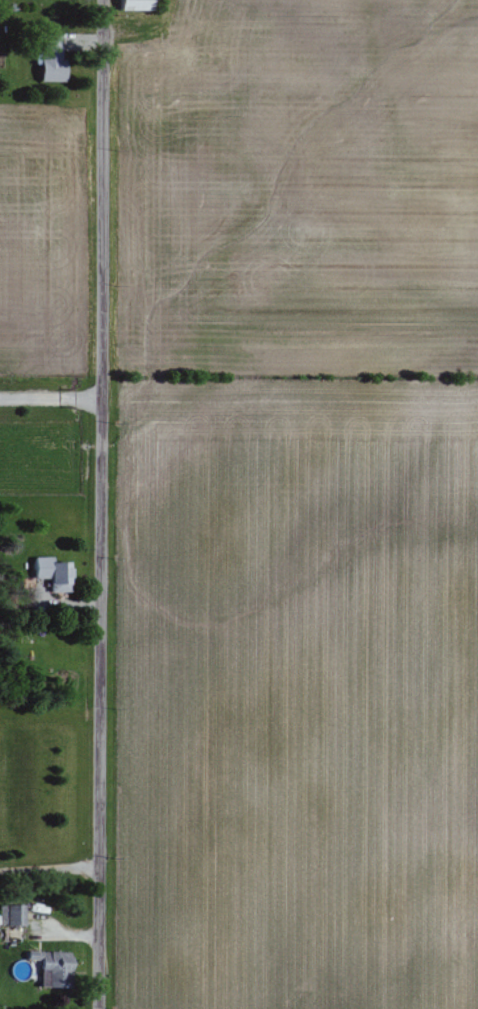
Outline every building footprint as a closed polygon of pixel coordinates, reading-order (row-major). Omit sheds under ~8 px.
[(122,11),(154,11),(154,0),(122,0),(122,11)] [(53,558),(34,558),(35,579),(50,579),(51,593),(71,592),(71,563),(53,563),(53,558)] [(0,905),(0,925),(25,924),(25,904),(0,905)] [(40,987),(71,988),(72,952),(27,951),(27,960),(41,961),(40,987)]
